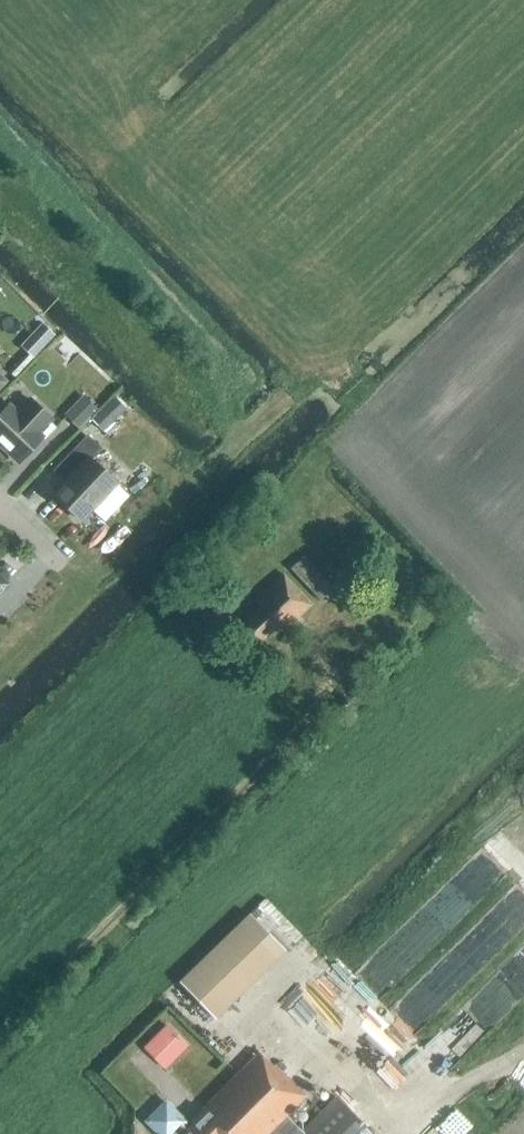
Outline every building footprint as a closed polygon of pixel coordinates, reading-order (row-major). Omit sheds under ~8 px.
[(43,322),(24,346),(37,357),(57,333),(43,322)] [(79,430),(97,410),(83,396),(64,415),(79,430)] [(103,432),(126,409),(114,397),(91,420),(103,432)] [(31,401),(17,416),(8,406),(0,414),(0,445),(19,463),(42,439),(44,441),(56,428),(49,422),(51,419),(31,401)] [(80,522),(115,484),(89,459),(99,449),(87,438),(63,462),(74,473),(53,495),(80,522)] [(324,599),(336,586),(305,556),(292,570),(324,599)] [(283,631),(311,604),(284,575),(255,601),(260,607),(243,623),(261,642),(278,626),(283,631)] [(214,1020),(280,956),(285,951),(249,914),(179,983),(214,1020)] [(170,1060),(185,1045),(166,1027),(152,1042),(170,1060)] [(258,1053),(190,1122),(192,1125),(183,1133),(371,1133),(336,1098),(301,1133),(285,1117),(305,1097),(274,1065),(272,1067),(258,1053)]
